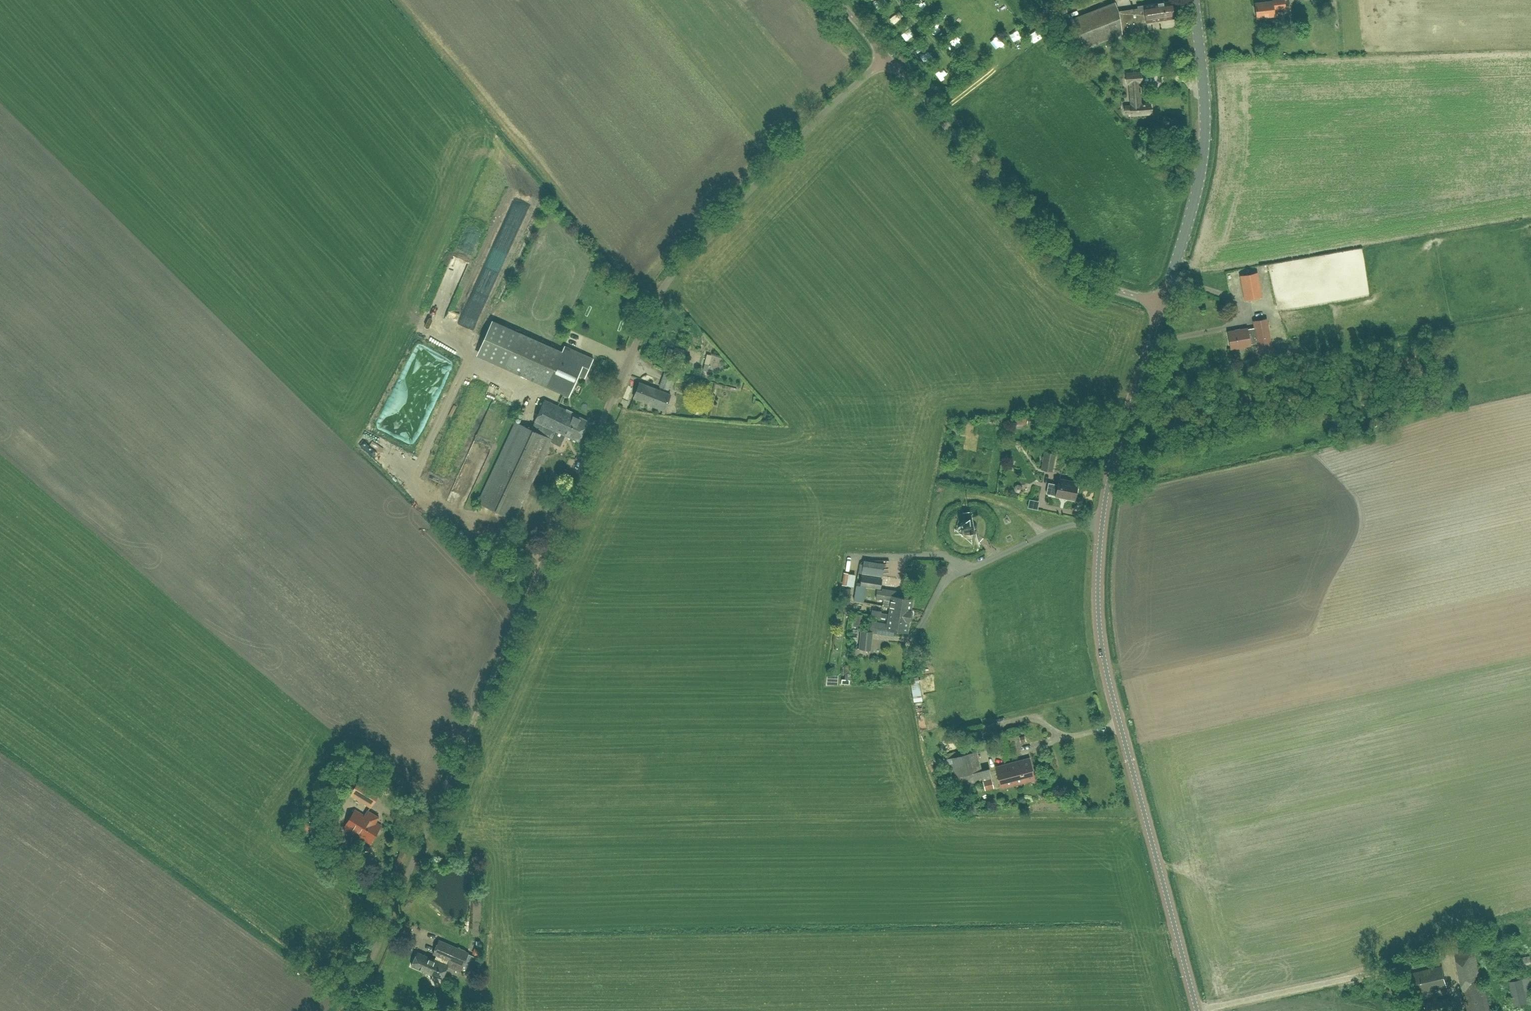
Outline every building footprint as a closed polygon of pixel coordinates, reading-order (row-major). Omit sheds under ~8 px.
[(1285,9),(1284,0),(1272,0),(1272,1),(1255,3),(1257,18),(1274,15),(1273,10),(1285,9)] [(1138,9),(1119,12),(1115,3),(1091,12),(1095,21),(1076,28),(1085,50),(1122,35),(1122,36),(1141,33),(1140,24),(1173,19),(1171,2),(1138,7),(1138,9)] [(1017,26),(1009,31),(1013,39),(1022,34),(1017,26)] [(947,43),(954,51),(962,44),(955,36),(947,43)] [(999,51),(1007,47),(1004,38),(996,42),(999,51)] [(939,63),(933,68),(940,76),(946,70),(939,63)] [(1150,113),(1151,113),(1150,104),(1141,104),(1139,82),(1141,82),(1140,72),(1126,73),(1127,83),(1130,83),(1131,105),(1125,106),(1126,113),(1132,112),(1132,114),(1150,113)] [(1255,273),(1240,276),(1244,300),(1259,297),(1255,273)] [(1265,319),(1253,321),(1255,330),(1247,331),(1247,329),(1228,332),(1231,348),(1250,345),(1250,344),(1257,342),(1260,357),(1272,355),(1265,319)] [(569,396),(578,375),(585,378),(593,359),(564,346),(562,352),(491,320),(479,347),(507,359),(504,366),(569,396)] [(690,355),(686,354),(685,354),(686,351),(683,350),(682,353),(674,351),(671,359),(688,364),(690,355)] [(668,390),(674,374),(665,370),(661,380),(663,381),(660,387),(668,390)] [(664,411),(671,395),(639,383),(634,397),(652,405),(652,406),(664,411)] [(477,502),(515,520),(551,442),(561,446),(564,438),(562,437),(563,434),(579,441),(588,421),(566,411),(566,410),(544,400),(534,422),(535,422),(531,429),(515,422),(477,502)] [(1015,427),(1027,428),(1027,424),(1037,425),(1037,417),(1027,417),(1027,418),(1016,417),(1015,427)] [(372,456),(381,446),(372,437),(362,447),(372,456)] [(1052,471),(1055,453),(1044,452),(1041,469),(1052,471)] [(1077,483),(1059,479),(1058,485),(1049,483),(1047,493),(1051,494),(1056,495),(1058,496),(1058,497),(1062,497),(1062,496),(1074,499),(1075,496),(1076,496),(1076,493),(1076,492),(1077,483)] [(975,532),(975,524),(969,520),(963,521),(959,527),(960,534),(966,537),(971,537),(975,532)] [(882,578),(862,575),(860,585),(880,588),(882,578)] [(889,606),(889,607),(911,610),(913,599),(891,595),(892,590),(882,588),(882,591),(877,590),(876,598),(883,599),(882,605),(889,606)] [(850,599),(850,590),(841,590),(842,599),(850,599)] [(888,618),(909,621),(910,616),(912,616),(913,612),(911,610),(889,607),(888,614),(880,613),(881,611),(872,610),(871,615),(888,618)] [(855,615),(853,627),(863,628),(864,616),(855,615)] [(909,621),(888,618),(887,623),(876,621),(874,632),(885,634),(886,629),(907,632),(909,621)] [(860,631),(859,649),(871,650),(872,632),(860,631)] [(915,701),(923,699),(919,682),(912,683),(915,701)] [(973,747),(943,755),(952,788),(991,778),(989,768),(979,771),(973,747)] [(1021,772),(1024,782),(1034,779),(1029,758),(1007,764),(1009,772),(1015,771),(1016,774),(1021,772)] [(995,767),(1000,788),(1014,784),(1015,786),(1021,784),(1022,782),(1024,782),(1021,772),(1016,774),(1015,771),(1009,772),(1007,764),(995,767)] [(370,843),(382,825),(381,825),(376,822),(379,817),(368,810),(371,807),(382,790),(361,777),(351,794),(370,806),(365,815),(355,808),(344,827),(370,843)] [(986,787),(994,785),(992,779),(984,782),(986,787)] [(434,954),(437,955),(448,960),(463,967),(469,953),(440,940),(434,954)] [(1485,987),(1483,988),(1473,944),(1453,949),(1467,1010),(1490,1010),(1485,987)] [(435,959),(418,952),(412,966),(433,975),(431,980),(433,984),(438,986),(442,984),(444,979),(442,978),(448,965),(446,964),(448,960),(437,955),(435,959)] [(469,953),(464,965),(474,969),(479,957),(469,953)] [(1490,972),(1530,964),(1529,955),(1499,961),(1500,962),(1488,965),(1490,972)] [(1414,993),(1446,986),(1442,965),(1410,972),(1414,993)] [(1511,974),(1512,998),(1529,997),(1528,973),(1511,974)] [(1452,1010),(1449,997),(1424,1002),(1426,1010),(1450,1010),(1452,1010)]
